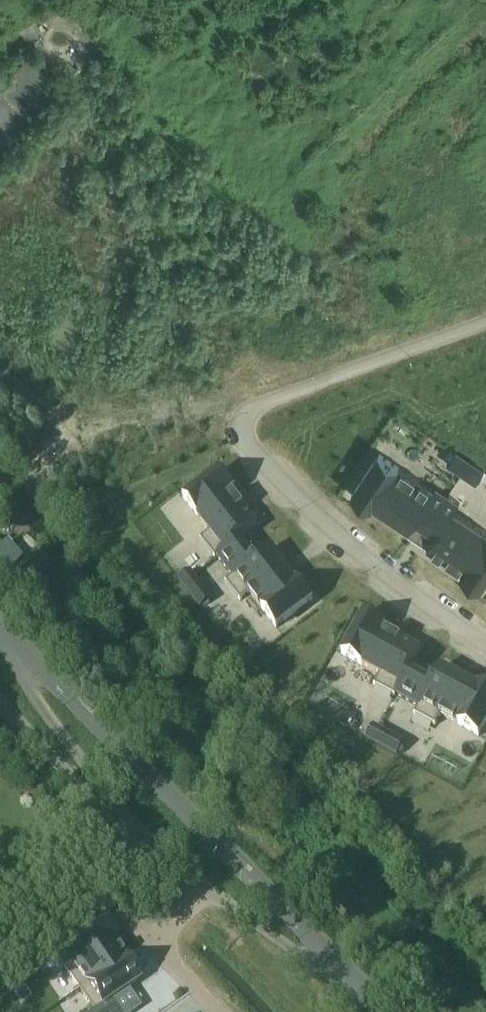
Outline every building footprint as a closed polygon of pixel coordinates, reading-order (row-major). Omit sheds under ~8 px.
[(9,140),(60,90),(28,56),(0,83),(0,148),(9,140)] [(456,452),(448,464),(477,483),(485,471),(456,452)] [(352,495),(372,509),(374,505),(410,529),(417,520),(438,534),(428,549),(464,573),(461,576),(481,589),(485,582),(485,532),(455,511),(460,503),(436,487),(434,490),(380,454),(352,495)] [(219,471),(182,499),(209,533),(200,541),(214,560),(216,558),(232,578),(225,584),(239,602),(249,595),(275,629),(312,601),(297,582),(294,584),(291,580),(282,569),(267,550),(253,561),(238,541),(257,526),(242,507),(234,496),(230,492),(234,490),(219,471)] [(189,572),(178,581),(200,610),(211,601),(189,572)] [(341,656),(379,676),(373,687),(394,698),(395,696),(417,708),(413,716),(434,727),(440,717),(478,737),(485,722),(485,689),(479,685),(477,689),(472,686),(460,680),(439,668),(430,684),(408,672),(420,651),(399,639),(387,633),(382,630),(384,626),(363,615),(341,656)] [(372,727),(365,739),(397,757),(404,744),(372,727)] [(72,946),(55,958),(77,990),(123,958),(107,936),(79,955),(72,946)] [(77,990),(93,1011),(114,1011),(117,1010),(110,1000),(139,981),(123,958),(77,990)]
